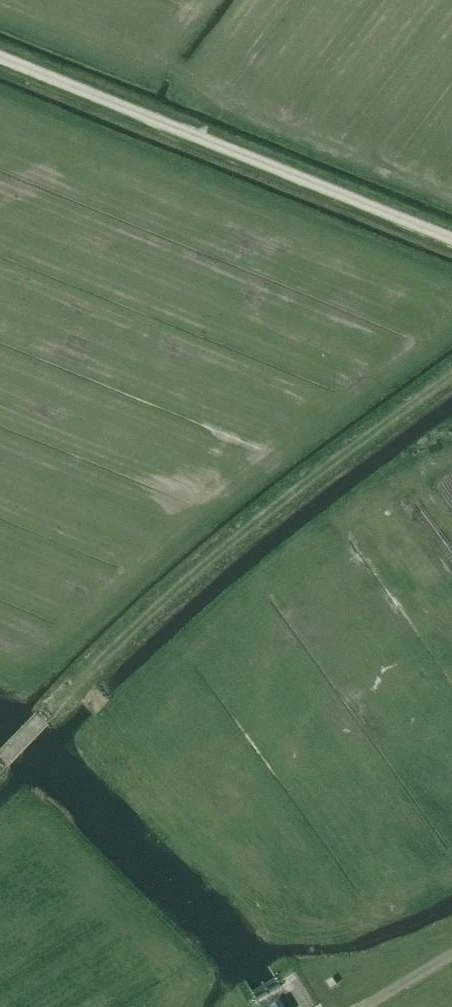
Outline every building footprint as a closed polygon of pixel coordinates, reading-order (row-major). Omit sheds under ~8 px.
[(436,486),(451,509),(451,475),(436,486)]
